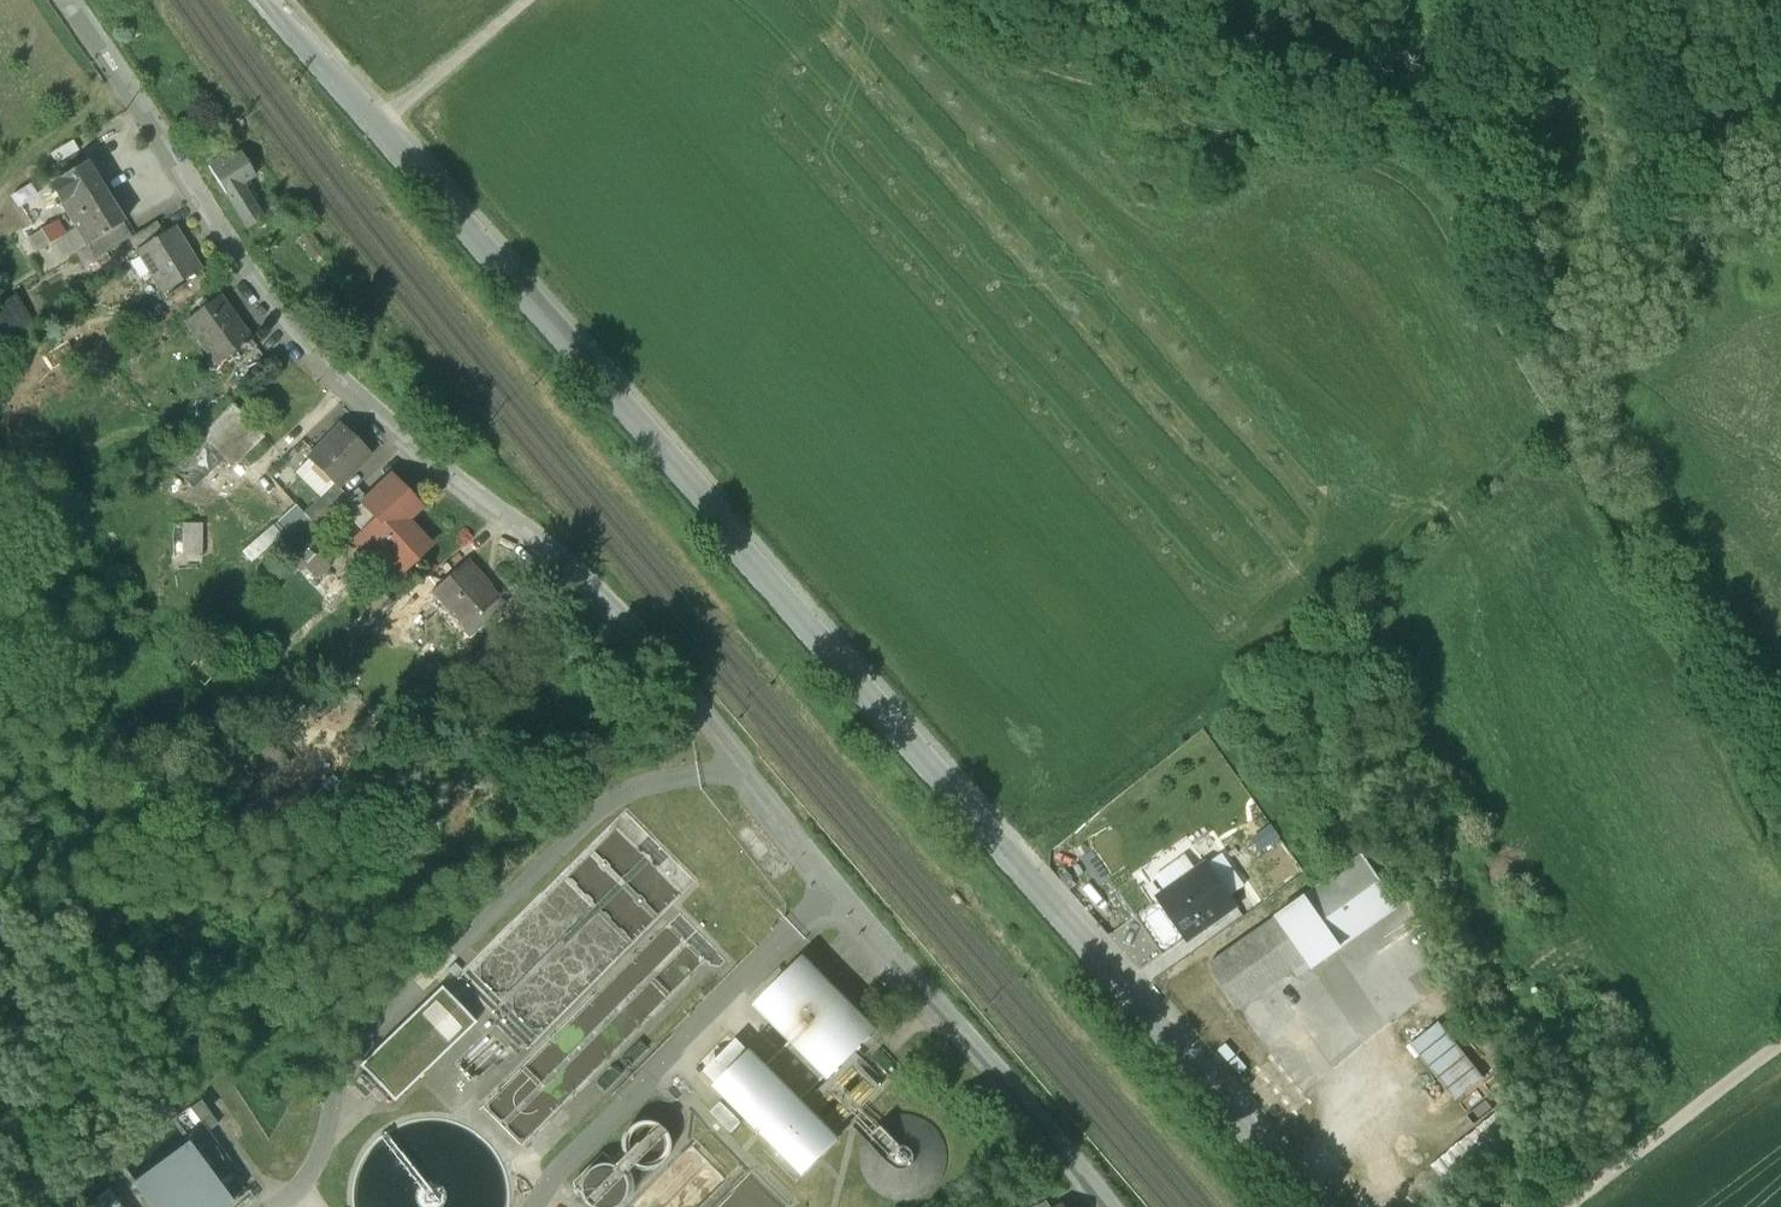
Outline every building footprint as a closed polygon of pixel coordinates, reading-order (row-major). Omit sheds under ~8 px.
[(225,156),(206,167),(223,195),(225,194),(233,189),(251,178),(237,156),(228,161),(225,156)] [(111,206),(85,164),(49,187),(59,203),(69,197),(84,221),(84,222),(111,206)] [(233,189),(225,194),(230,202),(224,206),(226,210),(220,213),(229,227),(235,223),(232,220),(245,209),(237,198),(238,197),(233,189)] [(265,192),(258,199),(266,209),(272,203),(265,192)] [(111,206),(84,222),(84,221),(74,227),(75,229),(69,232),(75,241),(79,239),(90,258),(102,251),(104,254),(128,238),(126,234),(153,219),(146,207),(120,221),(111,206)] [(43,241),(59,235),(53,220),(37,226),(43,241)] [(172,229),(136,252),(160,290),(197,267),(172,229)] [(218,297),(183,321),(214,365),(248,341),(218,297)] [(232,406),(200,437),(214,452),(247,422),(232,406)] [(338,428),(305,463),(334,490),(366,456),(338,428)] [(415,510),(386,479),(362,502),(360,504),(363,507),(379,524),(366,536),(362,532),(348,545),(365,563),(376,552),(398,574),(425,549),(401,523),(415,510)] [(353,492),(331,513),(343,526),(363,507),(360,504),(362,502),(353,492)] [(274,523),(293,537),(307,519),(288,505),(274,523)] [(198,556),(199,521),(171,521),(171,555),(198,556)] [(343,590),(314,557),(296,573),(326,606),(343,590)] [(436,586),(428,593),(429,595),(466,636),(499,606),(475,579),(478,577),(464,562),(436,586)] [(427,576),(384,614),(394,626),(429,595),(428,593),(436,586),(427,576)] [(215,671),(198,656),(186,670),(203,685),(215,671)] [(1411,913),(1372,859),(1214,970),(1244,1012),(1299,973),(1308,986),(1411,913)] [(1210,865),(1164,898),(1164,899),(1191,939),(1192,940),(1239,907),(1210,865)] [(1164,899),(1138,917),(1165,957),(1191,939),(1164,899)] [(842,996),(806,961),(760,1008),(796,1042),(768,1069),(735,1101),(734,1101),(769,1135),(848,1054),(852,1058),(871,1039),(835,1002),(842,996)] [(437,987),(357,1065),(391,1100),(472,1023),(437,987)] [(1456,1099),(1487,1078),(1446,1019),(1415,1040),(1456,1099)] [(739,1040),(706,1071),(719,1084),(752,1053),(739,1040)] [(752,1053),(719,1084),(735,1101),(768,1069),(752,1053)] [(198,1099),(184,1109),(202,1133),(215,1123),(198,1099)] [(1449,1181),(1522,1134),(1506,1110),(1434,1158),(1449,1181)] [(667,1153),(668,1146),(667,1138),(664,1132),(659,1126),(652,1122),(645,1121),(638,1121),(631,1124),(625,1129),(621,1135),(618,1142),(618,1149),(621,1156),(625,1163),(631,1167),(638,1170),(645,1170),(652,1169),(659,1165),(664,1160),(667,1153)] [(130,1181),(149,1206),(221,1206),(229,1202),(185,1142),(130,1181)] [(627,1188),(626,1181),(624,1175),(620,1170),(614,1166),(608,1163),(602,1163),(596,1163),(589,1166),(584,1170),(580,1175),(578,1181),(577,1187),(578,1194),(580,1200),(584,1205),(587,1206),(617,1206),(620,1205),(624,1200),(626,1194),(627,1188)] [(83,1206),(123,1206),(107,1184),(80,1203),(83,1206)]
